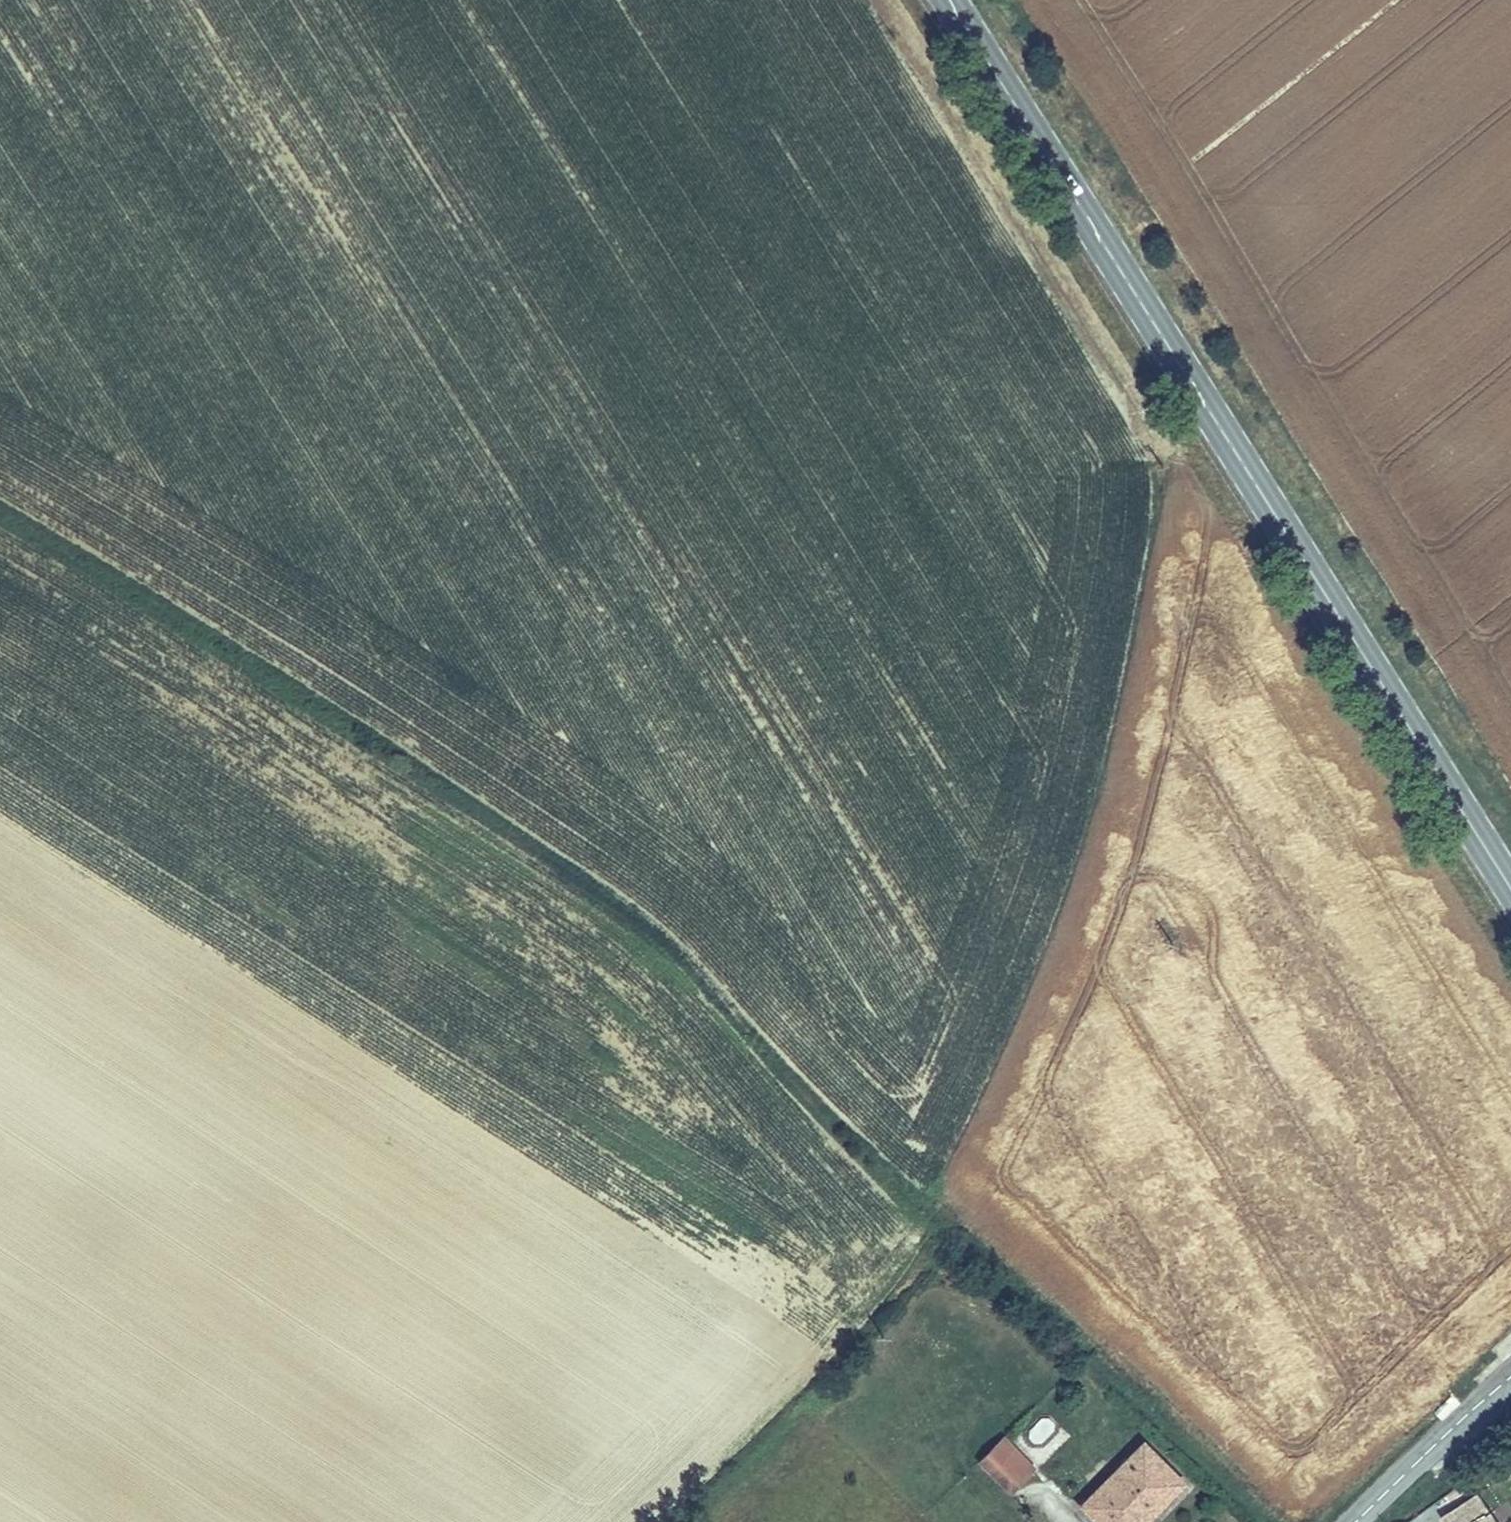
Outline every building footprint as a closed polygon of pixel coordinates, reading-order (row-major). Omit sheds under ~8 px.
[(1006,1444),(995,1454),(1024,1481),(1034,1472),(1006,1444)] [(1080,1510),(1092,1521),(1138,1521),(1149,1510),(1155,1515),(1170,1499),(1164,1492),(1177,1477),(1159,1458),(1151,1468),(1136,1453),(1080,1510)] [(995,1454),(973,1477),(1002,1504),(1024,1481),(995,1454)] [(1465,1519),(1467,1521),(1483,1521),(1476,1512),(1465,1519)]
